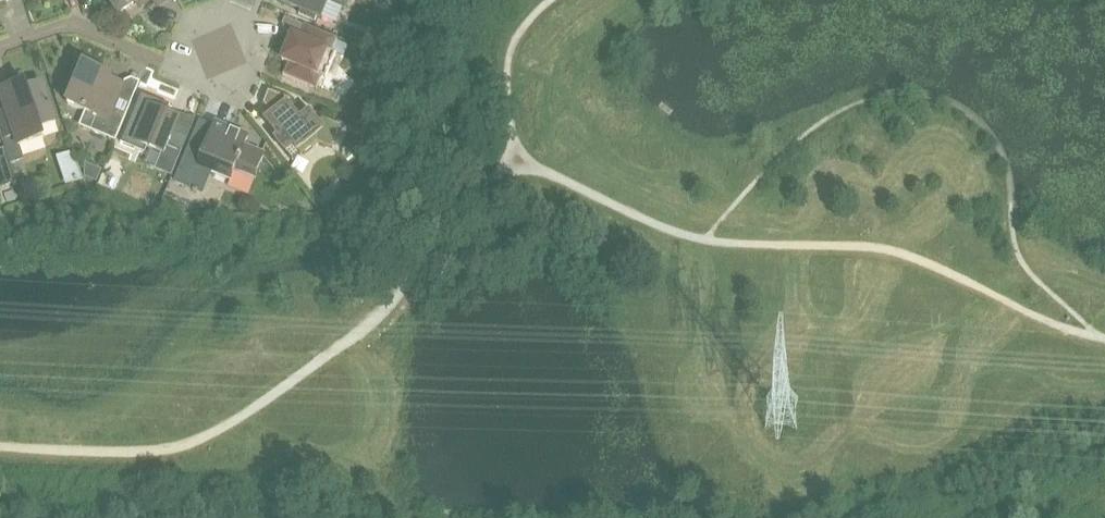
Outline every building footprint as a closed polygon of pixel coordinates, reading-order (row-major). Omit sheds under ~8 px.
[(119,13),(139,0),(111,0),(119,13)] [(281,1),(301,9),(299,13),(315,20),(317,16),(321,18),(328,1),(346,9),(350,0),(281,0),(281,1)] [(300,38),(293,35),(282,60),(288,63),(283,75),(317,89),(322,77),(326,78),(336,53),(333,52),(338,39),(305,25),(300,38)] [(366,51),(361,63),(377,70),(382,57),(366,51)] [(114,108),(124,86),(104,77),(105,74),(99,71),(100,67),(82,59),(74,77),(78,79),(68,104),(86,112),(82,122),(84,128),(116,141),(128,114),(114,108)] [(28,89),(26,82),(0,91),(0,92),(6,110),(0,112),(0,133),(3,142),(4,142),(4,141),(15,137),(19,147),(45,138),(41,128),(56,123),(43,83),(28,89)] [(168,144),(182,150),(187,138),(192,125),(178,119),(178,118),(165,113),(150,106),(135,142),(162,154),(163,154),(168,144)] [(287,154),(294,162),(318,143),(333,149),(342,126),(323,118),(318,122),(310,112),(300,120),(291,107),(269,125),(279,137),(276,139),(287,154)] [(216,124),(213,131),(199,125),(176,181),(203,192),(211,172),(231,180),(235,170),(255,178),(264,156),(244,148),(248,138),(216,124)]
